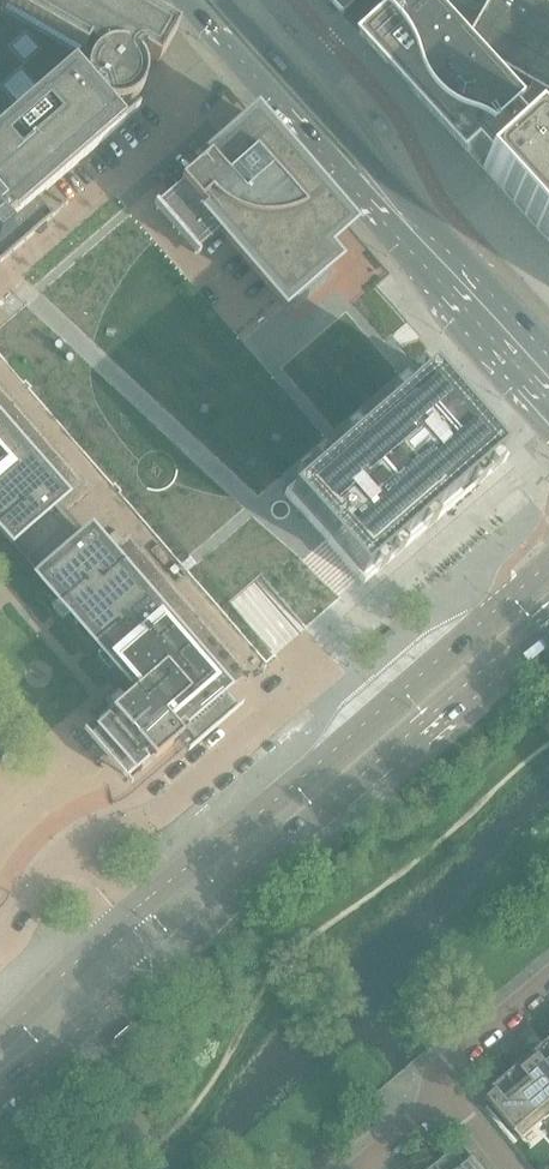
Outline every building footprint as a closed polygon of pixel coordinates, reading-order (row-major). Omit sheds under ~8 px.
[(238,100),(226,86),(197,111),(191,104),(158,65),(177,31),(124,0),(0,0),(0,307),(238,100)] [(341,13),(355,0),(329,0),(341,13)] [(390,7),(360,34),(412,91),(413,92),(513,0),(384,0),(390,7)] [(526,0),(513,0),(413,92),(548,242),(548,13),(526,0)] [(181,187),(155,209),(195,255),(221,233),(284,306),(334,263),(322,250),(348,228),(255,120),(207,161),(179,185),(181,187)] [(0,322),(0,336),(220,589),(232,579),(244,568),(257,582),(261,578),(316,531),(363,585),(506,461),(506,460),(427,369),(422,363),(406,345),(396,333),(364,297),(345,313),(281,369),(272,376),(155,242),(131,214),(129,211),(0,322)] [(376,289),(362,301),(392,336),(406,324),(376,289)] [(0,431),(0,531),(11,544),(14,541),(39,519),(40,519),(40,518),(60,501),(0,431)] [(4,867),(11,855),(21,842),(32,831),(41,822),(58,809),(69,802),(81,796),(90,792),(101,788),(112,802),(131,786),(83,731),(84,730),(89,736),(101,726),(98,723),(117,706),(137,689),(114,663),(41,578),(43,576),(29,558),(14,541),(11,544),(0,531),(0,874),(4,867)] [(43,576),(41,578),(114,663),(137,689),(117,706),(98,723),(101,726),(89,736),(84,730),(83,731),(131,786),(132,785),(127,779),(138,769),(140,772),(159,756),(183,735),(193,747),(187,752),(188,753),(242,706),(241,705),(235,710),(225,699),(229,696),(219,684),(164,621),(108,556),(90,535),(89,536),(70,553),(69,553),(69,554),(43,576)] [(8,892),(0,882),(0,900),(8,892)] [(548,1040),(532,1052),(535,1056),(529,1061),(548,1085),(548,1040)] [(548,1115),(548,1085),(529,1061),(523,1066),(520,1063),(506,1074),(543,1120),(548,1115)] [(522,1137),(543,1120),(506,1074),(490,1087),(493,1091),(486,1096),(514,1131),(516,1130),(522,1137)] [(464,1164),(453,1150),(433,1166),(436,1168),(477,1168),(470,1160),(464,1164)]
